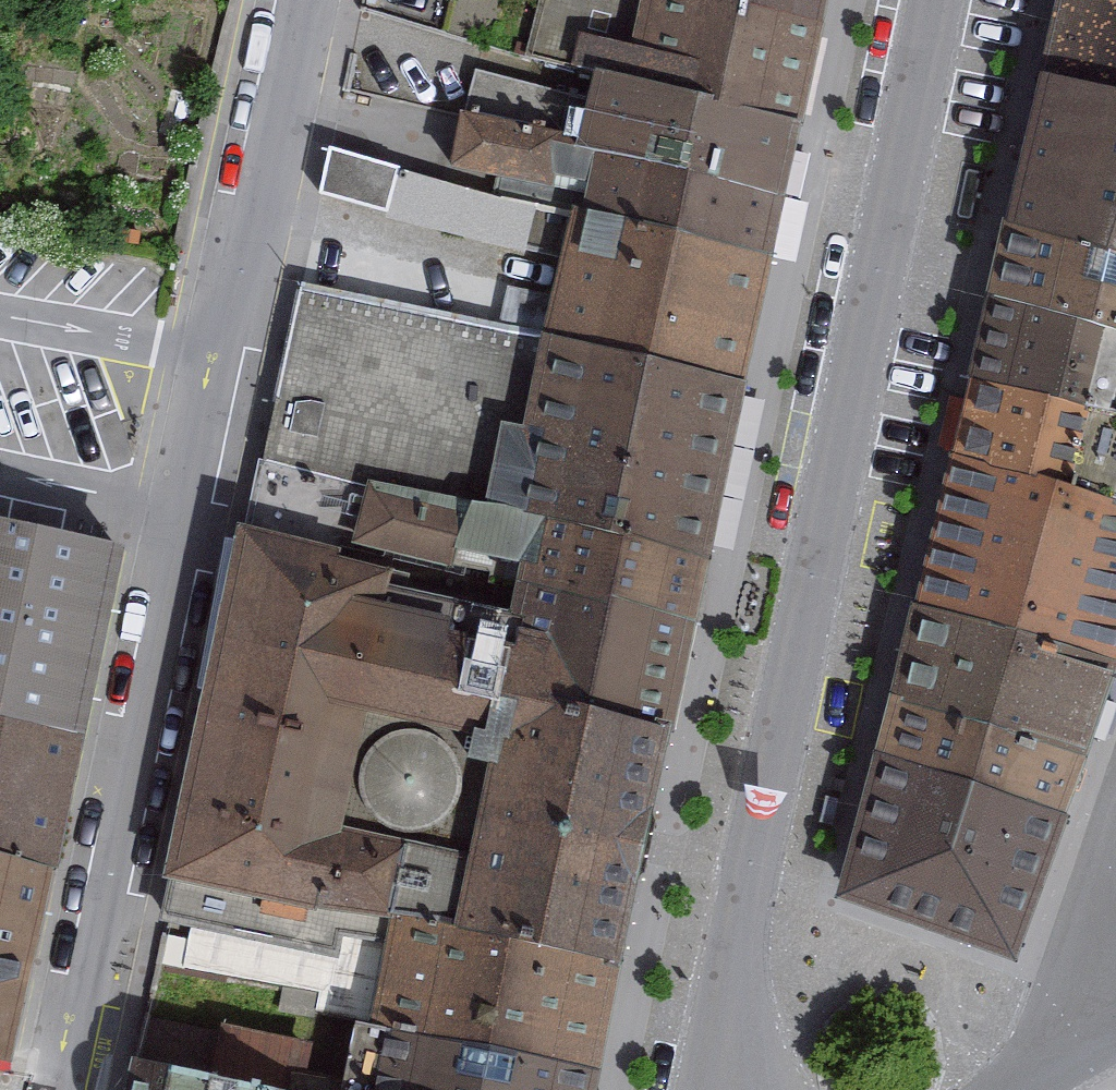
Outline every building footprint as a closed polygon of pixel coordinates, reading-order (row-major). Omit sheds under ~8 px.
[(535,58),(624,79),(797,121),(823,0),(550,0),(535,58)] [(1042,82),(1115,102),(1115,0),(1062,0),(1042,82)] [(766,266),(797,121),(624,79),(616,111),(478,79),(456,178),(591,208),(589,216),(766,266)] [(1042,82),(1003,245),(1115,278),(1115,102),(1042,82)] [(536,211),(328,158),(317,202),(525,255),(536,211)] [(741,383),(766,266),(589,216),(556,342),(741,383)] [(1003,245),(948,474),(1115,519),(1115,278),(1003,245)] [(554,349),(302,294),(269,462),(383,486),(498,510),(513,428),(539,426),(554,349)] [(702,561),(741,383),(556,342),(554,349),(539,426),(513,428),(498,510),(702,561)] [(383,486),(269,462),(254,527),(371,548),(383,486)] [(1115,652),(1115,519),(948,474),(913,621),(1113,666),(1115,652)] [(616,960),(702,561),(498,510),(383,486),(371,548),(514,614),(468,936),(616,960)] [(120,546),(0,518),(0,1054),(7,1055),(120,546)] [(616,960),(468,936),(514,614),(371,548),(254,527),(247,525),(173,875),(365,911),(411,919),(378,1084),(377,1089),(587,1089),(616,960)] [(1065,827),(1113,666),(913,621),(877,772),(1065,827)] [(1013,945),(1065,827),(877,772),(855,893),(1013,945)] [(365,911),(173,875),(165,916),(357,953),(365,911)] [(149,1035),(142,1067),(281,1089),(377,1089),(378,1084),(149,1035)] [(142,1067),(130,1066),(127,1089),(281,1089),(142,1067)]
